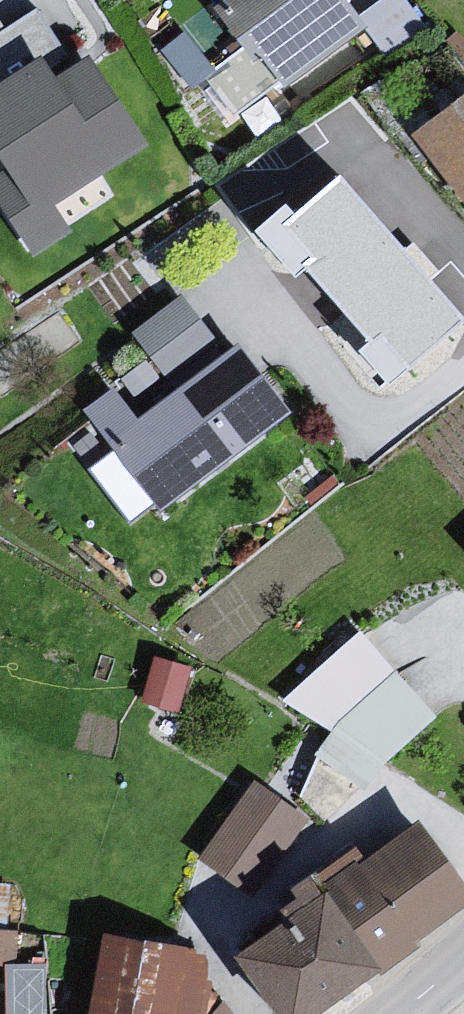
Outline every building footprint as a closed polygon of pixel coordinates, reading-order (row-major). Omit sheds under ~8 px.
[(338,0),(222,0),(227,6),(219,12),(254,60),(270,55),(287,79),(358,28),(338,0)] [(2,181),(0,182),(0,202),(35,253),(66,232),(50,207),(142,144),(87,62),(76,69),(35,9),(0,33),(0,178),(2,181)] [(419,138),(463,195),(463,103),(419,138)] [(284,230),(312,263),(303,271),(373,351),(382,342),(410,374),(463,327),(463,319),(342,180),(284,230)] [(122,337),(157,391),(212,351),(169,300),(122,337)] [(157,391),(121,417),(99,394),(77,416),(104,445),(93,457),(148,523),(279,419),(222,343),(212,351),(157,391)] [(359,641),(291,702),(387,760),(430,719),(359,641)] [(300,821),(252,788),(203,859),(250,892),(300,821)] [(322,893),(379,972),(463,910),(463,885),(419,823),(322,893)] [(237,957),(279,1013),(319,1013),(379,972),(322,893),(237,957)] [(108,941),(94,1013),(226,1013),(203,984),(206,962),(108,941)] [(7,1013),(44,1013),(47,954),(10,952),(7,1013)]
